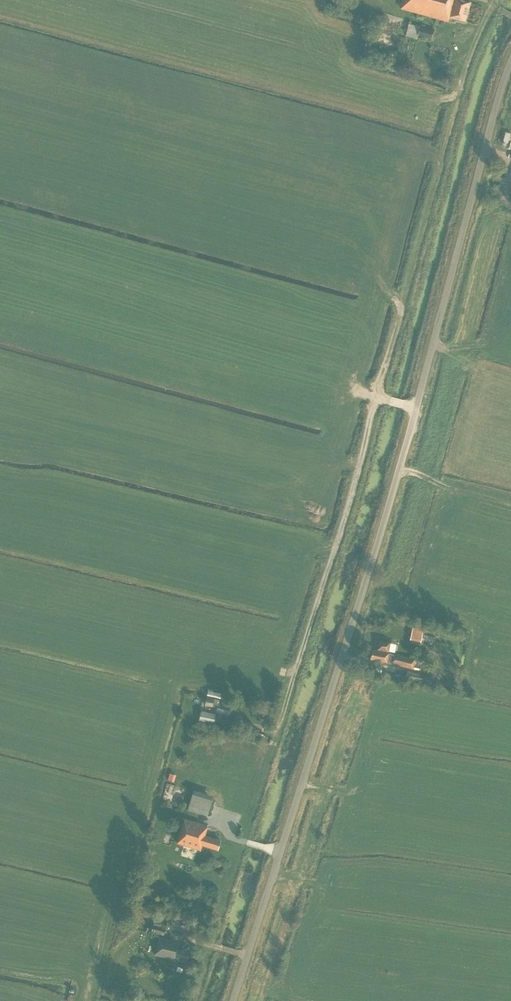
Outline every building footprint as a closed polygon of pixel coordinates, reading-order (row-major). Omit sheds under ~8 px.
[(465,21),(470,2),(463,0),(403,0),(401,8),(447,21),(448,17),(465,21)] [(386,24),(395,25),(396,16),(387,15),(386,24)] [(408,24),(405,37),(416,39),(417,36),(431,39),(433,30),(408,24)] [(409,640),(420,642),(421,641),(432,643),(434,636),(422,634),(423,627),(412,625),(409,640)] [(438,638),(445,640),(447,632),(439,630),(438,638)] [(370,659),(386,663),(385,665),(390,666),(390,663),(412,668),(414,659),(392,654),(392,655),(388,654),(390,643),(379,640),(377,651),(372,650),(370,659)] [(406,671),(405,678),(419,682),(418,683),(429,686),(431,677),(406,671)] [(208,691),(206,696),(220,699),(221,694),(208,691)] [(231,705),(219,702),(219,700),(206,697),(204,706),(212,707),(212,706),(217,707),(216,711),(229,714),(231,705)] [(216,714),(201,711),(199,721),(214,724),(216,714)] [(178,807),(182,794),(168,789),(164,802),(178,807)] [(212,799),(192,793),(187,810),(207,816),(212,799)] [(201,845),(217,849),(220,840),(204,835),(207,826),(184,819),(177,843),(200,850),(201,845)] [(162,844),(174,847),(176,837),(164,834),(162,844)] [(132,904),(129,908),(133,912),(137,909),(132,904)] [(153,923),(151,933),(163,936),(166,926),(153,923)] [(165,947),(163,956),(174,959),(187,962),(189,953),(176,950),(165,947)]
